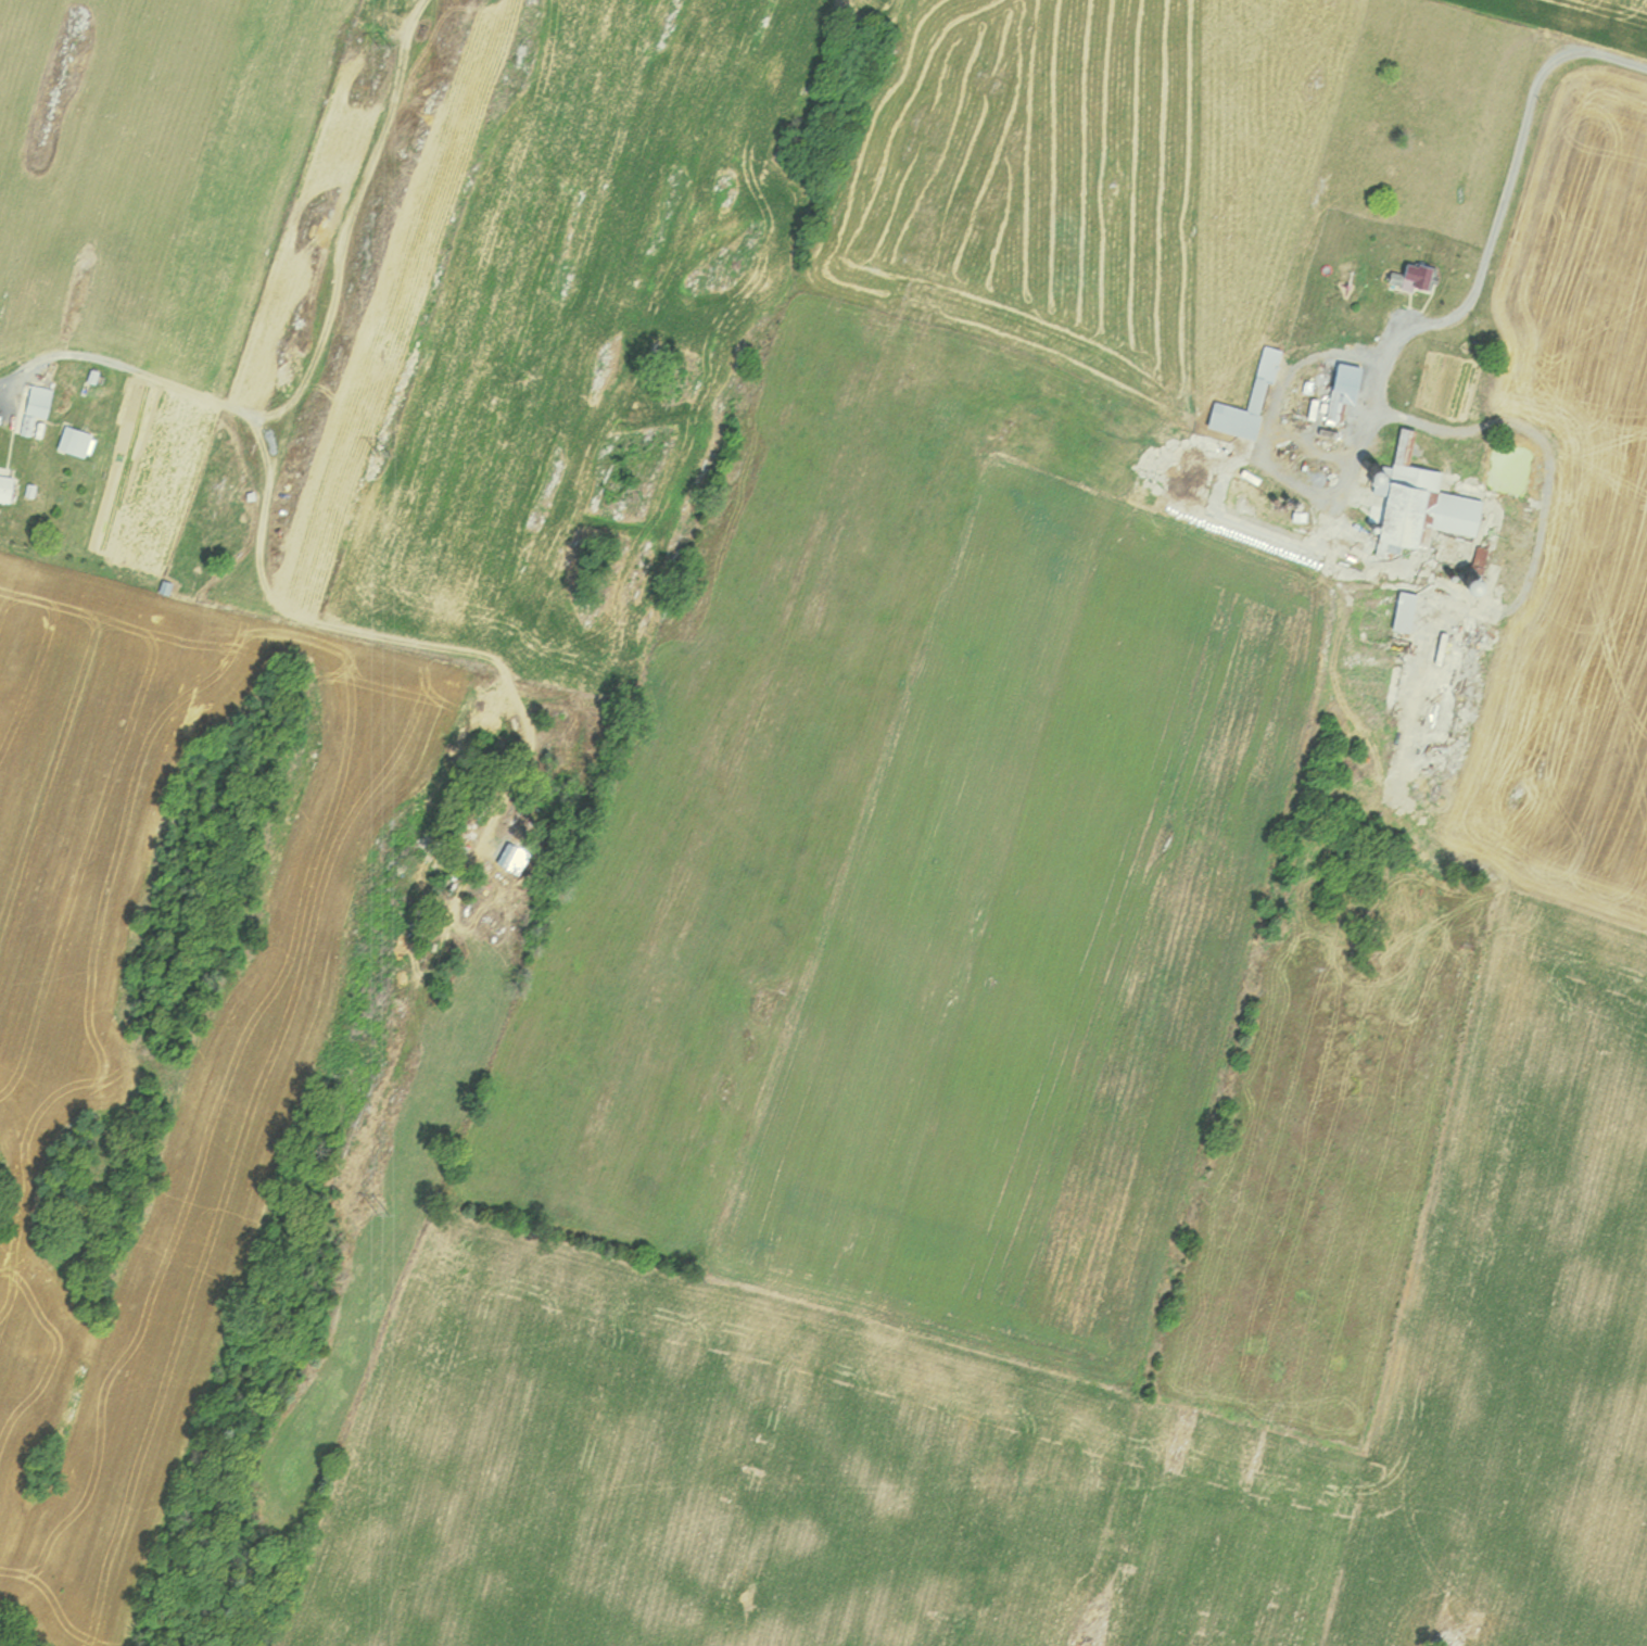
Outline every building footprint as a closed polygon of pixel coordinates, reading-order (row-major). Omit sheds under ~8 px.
[(1423,266),(1407,266),(1407,274),(1391,273),(1390,290),(1422,291),(1423,266)] [(1200,429),(1250,441),(1272,350),(1257,346),(1242,411),(1207,403),(1200,429)] [(1346,406),(1355,370),(1330,363),(1315,422),(1335,427),(1341,404),(1346,406)] [(59,395),(34,392),(30,435),(39,436),(41,416),(57,418),(59,395)] [(100,434),(74,423),(64,447),(91,457),(100,434)] [(1473,500),(1430,493),(1433,473),(1403,467),(1409,431),(1392,428),(1383,483),(1365,480),(1362,497),(1372,498),(1364,543),(1418,553),(1422,530),(1466,538),(1473,500)] [(24,473),(0,472),(0,501),(22,502),(24,473)] [(1406,595),(1390,592),(1384,632),(1400,634),(1406,595)]
